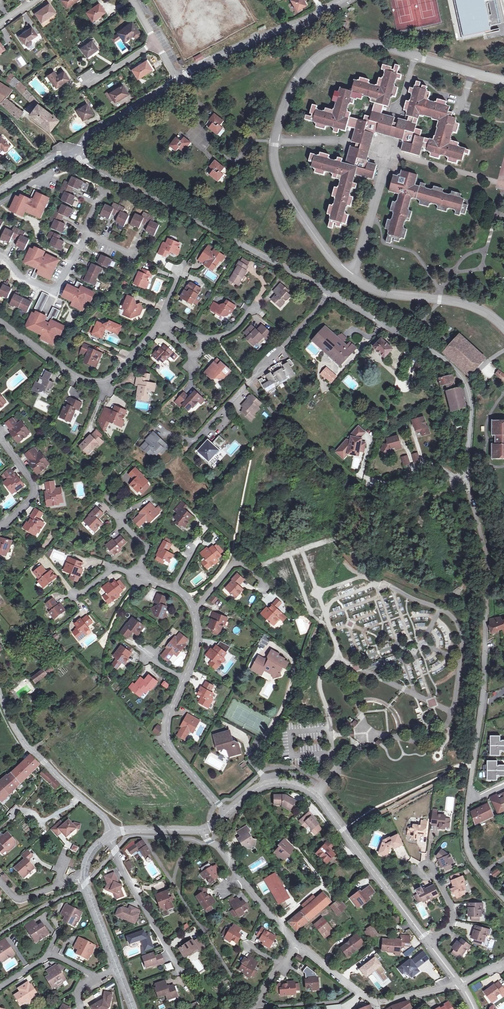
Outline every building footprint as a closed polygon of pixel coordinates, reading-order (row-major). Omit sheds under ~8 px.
[(296,11),(305,6),(302,0),(291,0),(290,1),(296,11)] [(463,39),(500,31),(499,29),(491,31),(490,26),(501,24),(496,0),(454,0),(463,39)] [(55,12),(49,3),(35,13),(41,22),(55,12)] [(86,13),(91,20),(99,15),(99,16),(104,12),(99,4),(86,13)] [(130,37),(138,31),(131,23),(118,32),(124,41),(130,37)] [(31,44),(31,41),(30,40),(37,35),(31,27),(19,36),(25,45),(28,46),(31,44)] [(97,49),(91,41),(81,49),(86,57),(97,49)] [(38,58),(45,52),(43,49),(36,54),(38,58)] [(151,70),(146,61),(132,70),(138,79),(151,70)] [(340,130),(346,132),(347,127),(356,129),(351,147),(369,152),(374,134),(374,132),(377,133),(391,137),(396,119),(382,115),(384,106),(388,107),(391,98),(393,98),(393,97),(396,97),(399,88),(396,87),(396,86),(394,85),(396,80),(397,81),(398,79),(401,80),(402,75),(398,74),(400,66),(396,65),(394,70),(392,70),(392,68),(383,65),(382,70),(385,71),(384,72),(386,73),(384,78),(383,78),(383,79),(379,78),(378,86),(376,85),(376,87),(370,85),(371,84),(369,83),(370,80),(360,78),(360,81),(358,80),(358,82),(355,81),(352,90),(351,90),(351,91),(348,90),(347,91),(345,90),(346,89),(341,88),(340,91),(339,91),(338,93),(335,92),(333,101),(336,102),(335,103),(337,104),(335,109),(334,109),(333,111),(326,109),(325,112),(324,111),(324,112),(318,111),(319,110),(317,109),(318,106),(313,105),(310,114),(313,115),(312,117),(306,116),(305,120),(316,123),(315,124),(317,125),(316,127),(325,130),(326,127),(328,128),(328,126),(333,128),(333,129),(334,130),(334,133),(338,134),(340,130)] [(56,75),(53,71),(47,76),(50,81),(51,80),(56,87),(68,79),(63,71),(56,75)] [(13,75),(9,82),(13,87),(14,86),(22,94),(27,89),(20,81),(13,75)] [(1,103),(17,118),(22,112),(10,104),(11,103),(5,98),(11,89),(6,86),(0,82),(0,102),(1,103)] [(407,116),(409,117),(408,122),(396,119),(391,137),(403,140),(405,141),(405,142),(402,152),(420,157),(422,148),(427,149),(427,151),(432,153),(431,157),(440,159),(441,155),(449,157),(448,162),(457,164),(459,159),(463,161),(464,155),(462,155),(463,153),(469,155),(470,151),(458,147),(459,143),(450,141),(453,133),(457,134),(460,124),(455,123),(457,119),(452,118),(453,116),(453,113),(451,113),(449,112),(450,108),(446,106),(447,102),(438,99),(437,104),(428,101),(431,93),(426,92),(428,87),(423,86),(422,89),(420,88),(421,83),(417,82),(415,89),(411,88),(409,93),(413,94),(411,102),(407,101),(404,111),(408,112),(407,116)] [(122,85),(111,92),(109,93),(113,99),(115,102),(119,99),(119,98),(127,93),(122,85)] [(35,98),(27,89),(22,94),(30,103),(35,98)] [(108,102),(113,99),(109,93),(111,92),(110,89),(104,93),(108,102)] [(35,98),(30,103),(35,107),(37,105),(39,102),(35,98)] [(92,114),(87,104),(76,110),(82,120),(92,114)] [(37,105),(35,107),(30,114),(50,129),(57,119),(48,113),(37,105)] [(209,129),(218,135),(223,128),(221,126),(224,121),(215,114),(209,121),(213,124),(209,129)] [(169,146),(177,152),(179,149),(183,153),(191,143),(185,137),(181,141),(176,137),(169,146)] [(367,161),(369,152),(351,147),(346,165),(344,164),(344,165),(342,164),(343,159),(339,158),(338,161),(336,160),(335,162),(330,160),(331,159),(329,158),(330,156),(321,153),(320,156),(318,155),(318,157),(315,156),(316,155),(312,154),(309,162),(313,163),(312,167),(315,168),(314,169),(316,170),(315,173),(325,176),(325,173),(327,173),(327,172),(333,173),(332,175),(334,175),(333,178),(340,180),(340,181),(341,182),(340,187),(338,187),(338,188),(335,187),(333,197),(335,197),(335,199),(336,199),(335,205),(334,204),(333,206),(330,205),(328,215),(330,215),(330,217),(331,217),(329,228),(333,229),(334,223),(337,224),(336,227),(341,228),(341,225),(343,225),(343,224),(346,225),(349,215),(346,214),(347,213),(345,213),(347,207),(348,207),(349,206),(351,207),(354,198),(351,197),(351,195),(350,195),(352,190),(353,190),(353,189),(356,189),(357,184),(353,183),(354,180),(353,179),(354,177),(355,178),(356,175),(369,178),(370,174),(375,175),(377,166),(368,163),(366,163),(367,161)] [(211,176),(219,182),(224,176),(221,173),(225,168),(216,161),(211,168),(215,171),(211,176)] [(397,176),(398,178),(393,176),(389,192),(399,194),(397,201),(396,201),(396,202),(393,202),(390,211),(393,212),(393,213),(394,214),(392,219),(391,219),(391,221),(388,220),(385,229),(388,230),(388,231),(389,232),(388,234),(391,234),(390,237),(388,236),(386,242),(391,243),(392,238),(394,238),(394,241),(399,242),(400,239),(401,239),(402,238),(405,239),(407,229),(404,228),(405,227),(403,226),(405,221),(406,221),(406,220),(410,221),(412,212),(409,211),(409,210),(408,209),(410,199),(412,199),(413,198),(418,199),(418,201),(420,201),(419,204),(429,207),(429,204),(431,204),(431,203),(437,204),(437,206),(438,206),(437,209),(447,212),(448,209),(449,209),(449,208),(455,210),(455,211),(456,211),(455,214),(460,216),(461,213),(466,215),(468,205),(463,204),(464,200),(461,199),(462,197),(460,197),(461,194),(452,192),(451,195),(449,194),(449,195),(443,194),(443,193),(442,192),(443,189),(434,187),(433,190),(431,189),(430,191),(425,190),(426,188),(424,188),(425,184),(420,183),(419,188),(414,187),(417,176),(401,172),(400,176),(399,174),(397,176)] [(74,196),(71,195),(67,193),(70,186),(74,188),(77,190),(79,186),(80,186),(82,182),(72,177),(69,183),(65,181),(59,193),(64,195),(61,201),(71,206),(74,201),(72,200),(74,196)] [(20,213),(23,214),(25,212),(26,209),(31,212),(30,215),(39,219),(49,199),(37,193),(37,191),(34,190),(33,190),(34,190),(30,200),(29,199),(20,195),(19,198),(16,197),(11,207),(15,209),(14,212),(19,215),(20,213)] [(109,218),(111,215),(113,211),(118,214),(117,217),(115,221),(119,223),(119,224),(123,226),(128,216),(122,213),(124,209),(112,204),(111,208),(105,205),(100,215),(104,218),(105,216),(109,218)] [(65,224),(61,222),(58,221),(60,215),(64,216),(67,218),(69,214),(70,214),(73,209),(62,205),(59,211),(55,209),(50,220),(54,223),(51,228),(62,233),(64,229),(63,228),(65,224)] [(139,228),(141,224),(142,221),(149,224),(148,227),(146,231),(150,233),(149,234),(154,236),(159,225),(153,223),(155,218),(143,213),(141,217),(135,215),(130,225),(134,227),(135,226),(139,228)] [(10,242),(12,238),(13,235),(19,238),(18,241),(16,245),(20,247),(19,248),(24,251),(29,240),(23,237),(25,233),(13,227),(11,232),(5,229),(0,239),(5,241),(5,240),(10,242)] [(56,238),(58,235),(50,231),(47,238),(53,240),(50,246),(53,247),(54,250),(56,249),(60,251),(62,246),(61,246),(63,241),(59,240),(56,238)] [(165,257),(166,255),(167,251),(169,252),(175,254),(177,249),(179,244),(168,240),(166,245),(164,244),(162,244),(158,254),(165,257)] [(45,277),(50,279),(54,269),(53,268),(54,265),(56,266),(58,261),(47,255),(44,261),(41,259),(44,253),(35,248),(34,251),(30,249),(26,259),(30,261),(28,265),(40,270),(38,273),(45,276),(45,277)] [(212,254),(206,250),(200,258),(206,262),(208,263),(205,267),(211,270),(213,266),(215,267),(219,262),(220,263),(224,258),(214,251),(212,254)] [(109,264),(110,264),(112,260),(99,254),(97,258),(100,259),(97,264),(107,268),(109,264)] [(215,267),(213,266),(211,270),(214,273),(220,263),(219,262),(215,267)] [(237,286),(240,281),(243,277),(246,272),(245,271),(247,268),(239,262),(237,266),(238,267),(229,281),(237,286)] [(99,273),(100,273),(102,269),(89,263),(88,266),(90,268),(86,277),(83,276),(82,280),(94,286),(97,281),(96,281),(99,273)] [(134,284),(143,288),(148,277),(150,278),(152,274),(143,270),(141,274),(139,273),(134,284)] [(156,278),(151,290),(158,293),(164,281),(156,278)] [(7,287),(8,284),(4,283),(0,291),(0,296),(3,297),(3,296),(7,298),(12,289),(7,287)] [(187,293),(183,291),(179,298),(183,300),(184,299),(191,304),(194,299),(200,290),(201,289),(200,289),(190,283),(187,284),(185,288),(189,291),(187,293)] [(281,300),(284,303),(290,296),(287,293),(289,291),(281,284),(274,292),(277,294),(272,300),(277,304),(281,300)] [(75,288),(68,285),(63,297),(70,300),(70,299),(74,300),(72,304),(72,306),(79,309),(80,307),(84,309),(87,300),(89,298),(91,299),(94,293),(81,287),(80,291),(75,288)] [(28,301),(18,296),(19,294),(15,292),(9,305),(14,307),(15,306),(23,310),(23,311),(27,313),(33,300),(29,298),(28,301)] [(34,309),(41,312),(49,296),(42,292),(34,309)] [(127,295),(127,296),(125,299),(122,307),(124,309),(122,314),(130,318),(136,316),(138,311),(141,310),(142,308),(139,303),(136,304),(135,305),(134,302),(132,298),(127,295)] [(211,312),(215,315),(216,313),(220,316),(223,317),(226,317),(228,315),(230,314),(234,307),(226,302),(224,306),(223,306),(219,306),(219,307),(213,304),(210,309),(211,312)] [(50,316),(56,319),(60,311),(53,308),(50,316)] [(32,325),(31,327),(40,332),(40,334),(42,335),(42,337),(45,339),(44,341),(53,345),(58,334),(57,334),(58,331),(61,333),(64,326),(51,321),(50,324),(44,322),(46,317),(36,312),(35,315),(32,313),(28,323),(32,325)] [(91,334),(92,334),(100,337),(101,338),(104,328),(109,326),(111,328),(112,332),(117,333),(120,326),(108,321),(107,323),(103,324),(96,322),(91,334)] [(40,334),(40,332),(31,327),(32,325),(28,323),(26,327),(40,334)] [(256,342),(258,343),(263,338),(265,339),(266,340),(272,334),(262,326),(257,331),(251,326),(245,333),(249,337),(247,339),(253,345),(256,342)] [(350,342),(346,346),(325,326),(312,341),(340,366),(356,348),(350,342)] [(444,353),(469,376),(485,359),(459,336),(444,353)] [(373,347),(384,358),(393,350),(381,338),(373,347)] [(95,351),(95,350),(84,345),(81,351),(88,354),(86,357),(84,362),(94,366),(96,361),(98,362),(101,354),(97,352),(95,351)] [(155,351),(151,355),(158,361),(159,360),(162,362),(165,359),(165,360),(169,357),(172,360),(176,357),(171,352),(164,346),(161,349),(160,349),(156,353),(155,351)] [(265,380),(263,380),(262,378),(258,381),(263,389),(265,389),(268,393),(270,392),(271,393),(276,391),(274,388),(277,386),(277,384),(278,384),(280,383),(283,381),(287,379),(286,379),(288,378),(289,377),(290,378),(294,376),(290,368),(293,366),(290,361),(289,359),(286,362),(287,364),(283,366),(286,370),(283,371),(279,364),(278,363),(271,368),(276,376),(273,377),(269,371),(265,374),(266,376),(270,382),(267,383),(265,380)] [(230,372),(221,363),(217,367),(214,364),(205,373),(212,380),(224,379),(230,372)] [(336,377),(326,368),(320,375),(331,382),(336,377)] [(137,399),(145,400),(145,396),(148,397),(149,391),(154,391),(155,385),(148,384),(149,375),(144,375),(143,378),(137,378),(136,387),(138,387),(137,395),(138,395),(137,399)] [(461,387),(456,388),(452,376),(440,379),(442,386),(447,385),(454,411),(466,408),(461,387)] [(40,378),(39,379),(43,381),(41,384),(38,383),(35,382),(32,390),(36,392),(37,391),(38,391),(39,390),(42,392),(43,390),(47,392),(49,388),(50,389),(53,384),(47,381),(45,380),(45,379),(43,378),(42,379),(40,378)] [(280,383),(278,384),(279,386),(284,383),(290,379),(288,378),(286,379),(287,379),(283,381),(280,383)] [(183,393),(178,400),(183,405),(182,405),(188,411),(192,407),(193,408),(198,402),(199,403),(202,399),(195,392),(189,398),(183,393)] [(260,403),(252,395),(248,400),(249,401),(243,408),(244,409),(242,411),(241,413),(249,420),(252,416),(251,415),(257,408),(256,407),(260,403)] [(66,407),(66,408),(63,407),(59,417),(70,422),(75,409),(78,411),(81,403),(70,398),(66,407)] [(113,412),(108,410),(106,415),(104,421),(108,423),(109,422),(118,426),(120,420),(122,421),(126,412),(115,407),(113,412)] [(108,424),(108,423),(104,421),(106,415),(108,410),(105,409),(103,408),(99,419),(103,421),(102,422),(108,424)] [(427,426),(426,427),(422,417),(412,420),(413,425),(414,425),(416,432),(420,431),(422,435),(429,433),(427,426)] [(6,423),(11,430),(12,430),(14,432),(11,434),(18,442),(27,436),(26,434),(24,432),(27,429),(21,421),(17,424),(12,418),(6,423)] [(103,421),(99,419),(98,422),(100,427),(104,432),(106,428),(108,424),(102,422),(103,421)] [(492,445),(492,460),(503,460),(503,421),(492,421),(492,436),(496,436),(496,445),(492,445)] [(365,433),(358,427),(350,437),(351,438),(351,442),(346,441),(341,446),(341,449),(337,454),(343,459),(348,454),(354,456),(355,452),(359,453),(360,448),(364,449),(365,444),(357,442),(358,439),(359,439),(365,433)] [(153,458),(160,452),(163,449),(164,450),(168,447),(153,433),(146,440),(151,445),(149,447),(145,443),(140,448),(144,452),(145,451),(153,458)] [(97,443),(100,440),(93,434),(90,437),(90,436),(79,447),(88,454),(97,444),(97,443)] [(198,452),(206,459),(204,461),(211,467),(219,458),(217,456),(215,453),(218,450),(219,449),(225,441),(219,436),(212,444),(208,441),(198,452)] [(398,436),(391,438),(393,448),(396,447),(396,450),(401,448),(398,436)] [(390,449),(393,448),(391,438),(387,439),(388,443),(386,446),(384,445),(381,450),(388,454),(390,449)] [(25,455),(30,461),(31,460),(33,464),(31,465),(37,474),(46,467),(45,466),(43,464),(47,461),(40,453),(38,454),(34,448),(25,455)] [(206,459),(198,452),(196,454),(204,461),(206,459)] [(360,458),(353,457),(351,469),(359,470),(362,453),(361,453),(360,458)] [(3,482),(9,490),(12,488),(14,490),(15,491),(23,485),(17,477),(14,479),(12,476),(14,474),(10,468),(3,473),(8,478),(3,482)] [(130,474),(135,480),(134,481),(130,485),(138,492),(140,489),(145,485),(147,482),(142,477),(140,475),(140,474),(135,468),(130,474)] [(45,483),(46,490),(49,490),(50,494),(45,495),(47,506),(58,504),(58,503),(57,500),(61,499),(60,488),(54,489),(53,481),(45,483)] [(175,524),(179,527),(181,524),(182,526),(185,528),(189,522),(188,521),(192,517),(184,509),(186,506),(182,502),(174,511),(178,514),(174,519),(177,521),(175,524)] [(149,503),(140,512),(141,513),(140,515),(133,521),(138,527),(145,520),(147,519),(150,522),(159,513),(149,503)] [(96,508),(91,514),(92,515),(89,517),(84,523),(87,526),(91,530),(94,532),(101,524),(98,521),(96,519),(102,513),(96,508)] [(29,524),(27,523),(23,528),(32,534),(35,530),(37,531),(38,532),(44,524),(38,520),(42,513),(35,509),(29,519),(31,521),(29,524)] [(120,537),(114,542),(113,541),(106,546),(114,555),(121,550),(119,548),(126,543),(120,537)] [(3,555),(4,550),(7,551),(8,552),(11,542),(1,538),(0,541),(0,554),(3,555)] [(173,555),(168,552),(167,551),(170,544),(169,544),(165,542),(164,541),(160,548),(161,549),(159,552),(157,556),(156,559),(157,560),(163,563),(164,560),(169,563),(173,555)] [(213,547),(210,549),(211,550),(210,551),(209,550),(207,549),(200,554),(205,559),(201,562),(207,569),(210,566),(211,567),(218,561),(216,559),(221,556),(214,548),(213,547)] [(66,563),(63,571),(71,574),(69,578),(77,581),(78,577),(79,577),(82,569),(80,568),(78,567),(79,565),(81,566),(82,563),(71,558),(68,563),(66,563)] [(46,574),(45,572),(40,567),(33,573),(40,581),(38,582),(43,588),(47,585),(52,581),(56,578),(50,571),(48,573),(46,574)] [(238,585),(243,579),(237,574),(232,580),(233,581),(230,583),(225,589),(231,595),(232,596),(233,596),(235,598),(243,590),(239,587),(238,585)] [(116,581),(113,584),(114,585),(112,586),(111,585),(109,583),(102,588),(103,589),(106,592),(107,594),(103,597),(108,604),(112,601),(113,601),(120,596),(118,594),(123,590),(116,581)] [(164,603),(165,598),(158,595),(154,603),(159,605),(159,606),(151,610),(154,617),(156,616),(161,618),(161,619),(167,617),(164,612),(166,608),(165,607),(166,604),(164,603)] [(65,611),(60,604),(58,606),(52,599),(46,604),(52,611),(50,612),(55,619),(65,611)] [(270,608),(271,609),(270,610),(269,609),(267,608),(261,615),(270,622),(269,623),(271,624),(271,623),(274,626),(280,619),(278,617),(282,613),(273,605),(270,608)] [(210,620),(208,625),(210,627),(209,628),(210,629),(211,634),(216,636),(221,633),(224,626),(227,620),(217,615),(212,613),(209,619),(210,620)] [(75,624),(77,628),(78,629),(76,631),(73,633),(79,641),(84,637),(83,635),(86,633),(90,630),(88,627),(93,623),(87,616),(82,620),(81,619),(75,624)] [(501,618),(501,617),(495,618),(490,619),(491,625),(489,626),(492,633),(503,629),(503,617),(501,618)] [(127,627),(126,626),(121,633),(127,638),(132,631),(134,632),(138,635),(144,627),(134,619),(129,625),(127,627)] [(269,638),(267,637),(266,639),(263,636),(262,638),(263,639),(260,645),(264,649),(269,638)] [(174,637),(167,646),(169,648),(167,649),(161,657),(168,662),(174,654),(175,653),(178,655),(186,646),(174,637)] [(117,659),(115,661),(112,665),(116,668),(119,664),(120,662),(122,663),(125,665),(129,659),(128,658),(131,653),(122,646),(114,657),(117,659)] [(217,647),(214,650),(216,651),(215,652),(213,651),(211,649),(206,656),(211,661),(209,665),(215,670),(219,666),(225,660),(223,658),(226,654),(217,647)] [(268,663),(258,658),(251,670),(261,675),(264,670),(272,674),(273,679),(281,676),(280,672),(282,668),(284,669),(288,664),(283,661),(284,659),(277,656),(278,654),(271,651),(268,658),(269,661),(268,663)] [(48,674),(54,671),(51,665),(45,668),(48,674)] [(32,678),(36,683),(47,675),(44,670),(32,678)] [(129,689),(136,694),(137,692),(141,695),(144,692),(146,693),(149,689),(151,690),(157,682),(149,675),(145,681),(143,683),(139,681),(135,685),(133,684),(129,689)] [(197,695),(201,697),(202,698),(199,703),(207,708),(211,701),(209,700),(211,698),(213,693),(210,692),(213,686),(206,682),(203,687),(201,687),(197,695)] [(188,715),(182,726),(184,727),(182,728),(178,736),(185,740),(189,732),(190,730),(194,732),(200,721),(188,715)] [(229,731),(221,734),(215,741),(218,751),(224,749),(228,751),(231,754),(232,756),(239,754),(238,750),(240,748),(239,744),(232,740),(229,731)] [(491,740),(489,740),(488,752),(490,752),(490,756),(500,756),(500,751),(502,751),(502,752),(503,752),(503,741),(502,741),(501,741),(501,736),(491,736),(491,740)] [(0,783),(0,803),(38,765),(30,756),(14,771),(9,775),(0,783)] [(485,777),(487,777),(487,781),(497,781),(497,776),(499,776),(499,777),(503,777),(503,765),(499,765),(499,766),(497,766),(497,761),(487,761),(487,765),(485,765),(485,777)] [(44,771),(40,775),(52,787),(56,782),(44,771)] [(498,796),(497,794),(491,797),(498,813),(503,811),(503,810),(503,807),(503,793),(498,796)] [(290,810),(295,801),(286,795),(274,795),(275,805),(283,805),(283,806),(290,810)] [(476,824),(494,815),(488,803),(472,811),(476,824)] [(308,813),(315,820),(316,819),(310,811),(308,813)] [(433,825),(437,826),(440,826),(440,828),(440,830),(446,831),(446,829),(450,829),(451,821),(446,820),(446,817),(439,816),(439,814),(438,814),(438,811),(434,811),(434,814),(433,825)] [(318,824),(315,820),(308,813),(299,821),(305,828),(308,825),(312,830),(312,831),(315,834),(321,829),(319,827),(319,825),(318,824)] [(63,825),(60,821),(50,829),(56,835),(61,831),(63,832),(62,833),(66,837),(76,828),(72,824),(68,820),(63,825)] [(418,840),(418,838),(418,836),(421,836),(426,837),(428,822),(423,822),(422,826),(414,825),(414,828),(409,828),(408,836),(413,837),(412,839),(418,840)] [(246,826),(237,832),(240,837),(237,839),(242,846),(251,848),(251,847),(253,847),(255,840),(252,840),(247,833),(249,831),(246,826)] [(0,837),(0,842),(2,844),(0,846),(0,851),(2,854),(7,850),(8,852),(13,847),(11,845),(15,841),(7,832),(4,836),(3,835),(0,837)] [(389,849),(392,848),(394,847),(395,849),(403,845),(398,835),(390,839),(390,838),(383,841),(379,853),(387,856),(389,849)] [(279,856),(283,859),(286,856),(287,857),(291,852),(290,851),(293,848),(283,840),(278,846),(279,847),(274,853),(278,857),(279,856)] [(318,855),(325,862),(329,857),(331,859),(335,855),(331,851),(330,850),(331,848),(332,849),(335,846),(329,840),(319,850),(320,851),(318,855)] [(136,845),(136,844),(127,849),(130,854),(137,850),(136,848),(137,848),(138,849),(144,857),(150,853),(142,841),(136,845)] [(25,859),(14,868),(23,878),(34,868),(29,862),(29,861),(29,859),(32,856),(27,850),(22,855),(25,859)] [(440,860),(442,866),(444,865),(445,867),(446,867),(447,871),(453,868),(451,865),(454,864),(451,855),(449,856),(442,851),(438,857),(441,860),(440,860)] [(217,879),(215,876),(220,873),(216,866),(212,868),(211,868),(209,864),(200,869),(203,873),(210,883),(217,879)] [(115,882),(116,879),(114,873),(105,876),(109,884),(106,889),(111,891),(112,890),(115,892),(115,893),(117,899),(124,896),(121,889),(123,885),(118,883),(115,882)] [(277,873),(263,879),(267,887),(261,890),(258,884),(263,895),(271,891),(278,906),(290,900),(277,873)] [(467,890),(465,883),(464,882),(466,881),(464,877),(462,878),(460,875),(452,878),(454,881),(452,882),(455,887),(456,889),(454,889),(452,890),(454,895),(456,894),(458,899),(466,895),(464,891),(467,890)] [(210,905),(213,903),(210,898),(208,894),(206,893),(207,889),(200,888),(198,894),(199,896),(197,897),(204,909),(205,908),(207,912),(212,909),(210,905)] [(354,904),(357,902),(360,905),(369,898),(367,896),(371,894),(366,888),(360,892),(358,893),(357,892),(349,898),(354,904)] [(424,904),(431,900),(435,897),(436,899),(440,897),(437,892),(434,894),(431,888),(427,890),(424,892),(423,890),(422,889),(418,891),(419,895),(415,897),(419,904),(423,902),(424,904)] [(163,908),(164,912),(173,908),(170,902),(169,898),(166,891),(155,895),(160,909),(163,908)] [(316,899),(305,908),(288,923),(292,927),(296,931),(313,917),(313,916),(312,915),(329,901),(323,893),(316,899)] [(302,905),(305,908),(316,899),(313,896),(302,905)] [(237,915),(238,915),(243,912),(249,908),(245,902),(242,904),(241,903),(238,898),(230,903),(233,906),(232,907),(234,910),(231,912),(234,917),(237,915)] [(338,916),(344,911),(337,902),(331,907),(338,916)] [(67,914),(66,916),(64,920),(71,924),(74,920),(77,922),(78,921),(80,917),(80,916),(82,913),(67,904),(63,911),(67,914)] [(482,909),(482,904),(469,904),(470,915),(472,915),(472,918),(473,917),(473,922),(480,921),(480,917),(482,917),(482,909)] [(119,911),(117,916),(122,918),(124,917),(128,918),(129,921),(135,923),(140,913),(135,911),(133,911),(134,908),(130,906),(129,909),(128,910),(126,909),(127,908),(123,906),(119,908),(118,911),(119,911)] [(397,923),(401,919),(397,913),(392,916),(397,923)] [(316,927),(324,938),(329,935),(333,931),(322,918),(314,925),(316,927)] [(47,935),(42,927),(36,931),(34,928),(36,927),(33,923),(26,927),(33,939),(37,936),(39,939),(47,935)] [(226,936),(225,937),(230,940),(236,943),(240,936),(237,935),(238,933),(241,929),(234,925),(231,928),(230,928),(229,931),(225,929),(222,934),(226,936)] [(266,931),(266,930),(262,927),(257,936),(261,938),(260,940),(265,943),(270,946),(276,937),(266,931)] [(487,935),(488,930),(477,927),(474,937),(475,937),(475,940),(476,940),(475,944),(482,946),(483,942),(485,942),(487,935)] [(148,938),(145,939),(144,936),(143,932),(126,937),(129,945),(140,941),(144,951),(152,948),(148,938)] [(357,935),(353,938),(361,948),(364,945),(357,935)] [(396,952),(397,952),(397,951),(400,952),(401,945),(409,946),(410,937),(401,936),(401,940),(396,939),(396,940),(390,940),(383,939),(382,950),(388,951),(396,952)] [(80,947),(79,949),(77,953),(85,957),(87,953),(90,955),(92,954),(94,951),(93,949),(95,945),(79,937),(76,944),(80,947)] [(348,958),(361,948),(353,938),(348,941),(349,943),(341,949),(348,958)] [(184,957),(188,955),(196,949),(197,950),(198,951),(204,947),(198,939),(193,942),(191,941),(179,949),(184,957)] [(464,958),(469,951),(472,947),(463,940),(460,944),(458,942),(454,947),(456,949),(454,950),(457,952),(454,956),(459,959),(462,956),(464,958)] [(3,956),(5,960),(13,955),(4,941),(0,944),(0,947),(1,949),(0,950),(0,958),(3,956)] [(403,954),(406,957),(415,950),(412,946),(403,954)] [(418,968),(430,961),(422,950),(396,968),(403,975),(412,978),(421,973),(418,968)] [(142,958),(144,963),(145,962),(147,968),(156,965),(157,965),(163,963),(160,956),(154,958),(152,954),(142,958)] [(244,972),(250,975),(253,977),(257,971),(253,969),(255,966),(254,965),(257,961),(248,956),(246,959),(244,958),(241,962),(243,963),(239,969),(244,972)] [(165,965),(167,972),(174,970),(172,963),(165,965)] [(360,963),(354,971),(370,985),(377,977),(360,963)] [(52,975),(50,976),(47,978),(52,986),(56,984),(58,987),(59,986),(63,984),(65,983),(55,967),(49,970),(52,975)] [(308,980),(308,981),(305,981),(306,989),(312,988),(318,988),(318,978),(316,978),(316,973),(308,974),(308,980)] [(164,981),(155,983),(156,988),(154,988),(158,997),(165,995),(167,1000),(177,997),(173,986),(167,988),(164,981)] [(474,991),(483,986),(480,981),(471,986),(474,991)] [(491,1000),(496,996),(501,993),(502,994),(503,993),(503,989),(499,982),(495,985),(494,985),(484,991),(491,1000)] [(29,1004),(30,999),(29,997),(32,995),(35,993),(30,985),(29,986),(28,983),(21,988),(23,990),(20,992),(14,996),(20,1005),(24,1003),(29,1004)] [(278,992),(280,992),(281,994),(281,995),(295,994),(295,990),(299,990),(298,984),(294,985),(294,984),(288,984),(283,984),(282,986),(279,984),(275,989),(278,992)] [(104,993),(103,1000),(91,1007),(92,1008),(107,1008),(108,1008),(109,1007),(111,994),(104,993)] [(404,1008),(410,1008),(416,1005),(413,1001),(407,1002),(400,1004),(404,1008)]
